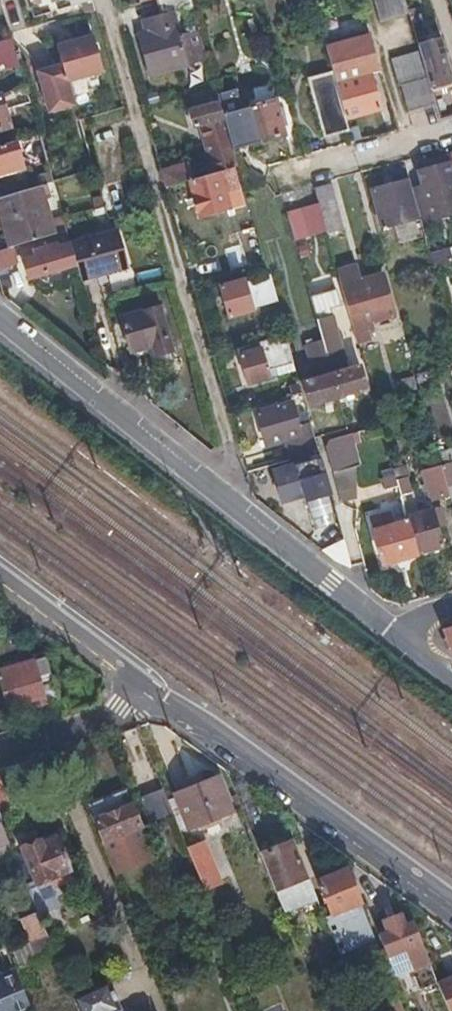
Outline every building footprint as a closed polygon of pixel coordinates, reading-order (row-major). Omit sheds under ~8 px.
[(95,10),(92,0),(30,0),(34,16),(80,3),(83,14),(95,10)] [(160,17),(146,21),(148,31),(139,35),(149,75),(185,66),(172,14),(193,8),(190,0),(156,0),(160,17)] [(405,0),(374,0),(379,20),(408,12),(405,0)] [(193,8),(172,14),(185,66),(207,60),(203,45),(199,31),(193,8)] [(333,35),(323,37),(333,73),(342,71),(333,35)] [(0,41),(0,63),(18,59),(12,37),(0,41)] [(37,73),(48,114),(74,107),(67,83),(103,73),(92,37),(56,47),(61,66),(37,73)] [(440,38),(418,45),(419,51),(430,88),(451,82),(451,81),(440,38)] [(430,88),(419,51),(391,60),(398,85),(401,85),(409,110),(434,103),(432,94),(430,88)] [(333,74),(311,81),(327,138),(349,132),(345,118),(336,85),(333,74)] [(370,75),(336,85),(345,118),(380,110),(370,75)] [(1,94),(3,102),(6,113),(31,105),(25,86),(21,88),(1,94)] [(233,168),(237,167),(233,151),(217,97),(215,89),(199,93),(202,107),(190,111),(194,128),(207,125),(221,171),(233,168)] [(434,103),(438,119),(449,116),(442,91),(432,94),(434,103)] [(217,97),(233,151),(284,136),(274,102),(241,111),(235,92),(217,97)] [(0,94),(0,128),(10,125),(6,113),(3,102),(1,94),(0,94)] [(52,182),(95,171),(80,120),(38,132),(39,135),(48,168),(52,182)] [(0,146),(0,175),(22,169),(13,143),(0,146)] [(414,163),(416,170),(446,161),(445,154),(414,163)] [(420,221),(451,212),(451,182),(446,161),(416,170),(420,184),(411,186),(420,219),(420,221)] [(161,171),(165,186),(190,180),(191,179),(186,164),(161,171)] [(39,186),(52,182),(48,168),(24,175),(29,189),(39,186)] [(191,179),(190,180),(199,214),(242,203),(233,168),(221,171),(191,179)] [(411,186),(409,181),(371,191),(382,230),(415,220),(420,219),(411,186)] [(12,246),(18,245),(33,240),(54,234),(50,220),(39,186),(29,189),(0,198),(0,217),(9,247),(12,246)] [(330,187),(313,191),(318,205),(325,232),(326,234),(343,230),(330,187)] [(300,210),(306,237),(325,232),(318,205),(300,210)] [(286,214),(293,241),(306,237),(300,210),(286,214)] [(50,220),(54,234),(66,231),(62,216),(50,220)] [(416,246),(426,243),(420,221),(420,219),(415,220),(417,226),(411,229),(416,246)] [(76,264),(79,275),(96,269),(95,267),(123,259),(114,226),(69,240),(76,264)] [(69,240),(66,231),(54,234),(33,240),(37,256),(22,261),(28,278),(76,264),(69,240)] [(33,240),(18,245),(22,261),(37,256),(33,240)] [(17,263),(12,246),(9,247),(0,250),(0,270),(17,263)] [(429,252),(433,267),(451,261),(448,247),(429,252)] [(353,330),(357,345),(367,342),(364,333),(362,326),(368,324),(393,317),(383,277),(357,283),(354,269),(337,274),(353,330)] [(258,309),(275,304),(268,276),(251,281),(258,309)] [(252,313),(251,311),(243,283),(243,281),(220,288),(229,319),(252,313)] [(251,311),(258,309),(251,281),(243,283),(251,311)] [(321,343),(336,398),(364,390),(358,367),(345,370),(331,320),(342,317),(334,284),(307,291),(321,343)] [(158,305),(119,315),(127,348),(150,343),(152,354),(171,350),(158,305)] [(362,326),(364,333),(370,332),(368,324),(362,326)] [(350,347),(357,345),(353,330),(346,332),(350,347)] [(284,335),(237,348),(247,385),(268,379),(265,367),(291,360),(284,335)] [(310,405),(336,398),(321,343),(306,347),(314,381),(304,383),(310,405)] [(268,379),(294,371),(291,360),(265,367),(268,379)] [(397,380),(400,393),(415,390),(411,377),(397,380)] [(317,452),(313,437),(309,424),(296,427),(291,403),(257,413),(265,443),(284,438),(290,460),(317,452)] [(323,448),(332,477),(359,470),(350,433),(346,435),(328,440),(323,448)] [(330,496),(328,490),(319,458),(271,472),(279,502),(301,496),(303,503),(330,496)] [(451,478),(451,463),(441,466),(444,480),(451,478)] [(434,500),(449,495),(444,480),(441,466),(426,470),(434,500)] [(383,486),(394,483),(391,477),(382,479),(383,486)] [(395,481),(399,497),(411,494),(406,477),(395,481)] [(407,523),(416,555),(443,547),(438,529),(446,527),(440,507),(405,516),(407,523)] [(382,565),(416,555),(407,523),(383,529),(381,518),(370,522),(382,565)] [(321,551),(335,562),(350,568),(342,539),(321,551)] [(0,640),(0,654),(14,649),(10,637),(0,640)] [(45,657),(2,670),(0,666),(0,690),(7,713),(57,698),(45,657)] [(0,776),(0,814),(1,816),(15,811),(0,776)] [(190,829),(233,813),(219,776),(176,792),(177,797),(169,800),(181,829),(189,826),(190,829)] [(173,813),(163,789),(148,795),(158,820),(173,813)] [(90,805),(105,843),(116,871),(154,857),(142,828),(127,791),(90,805)] [(0,820),(0,846),(9,842),(0,820)] [(66,873),(72,870),(58,839),(45,844),(43,838),(21,848),(23,853),(15,856),(35,904),(58,895),(54,887),(51,879),(66,873)] [(292,840),(260,853),(284,911),(318,898),(310,877),(308,878),(292,840)] [(202,843),(188,848),(205,888),(216,884),(210,870),(212,869),(202,843)] [(361,903),(347,869),(318,881),(332,915),(361,903)] [(69,881),(66,873),(51,879),(54,887),(69,881)] [(13,952),(19,967),(54,952),(48,937),(48,936),(38,913),(22,920),(32,943),(13,952)] [(388,956),(384,958),(385,962),(384,962),(391,979),(421,967),(429,987),(421,990),(430,1010),(449,1010),(438,983),(439,983),(413,920),(405,924),(401,913),(384,920),(388,930),(379,934),(388,956)] [(319,933),(325,949),(336,946),(324,916),(317,918),(323,931),(319,933)] [(358,926),(374,967),(384,962),(385,962),(384,958),(368,922),(358,926)] [(31,1007),(15,969),(0,975),(0,1010),(21,1010),(31,1007)] [(438,983),(449,1010),(451,1010),(451,977),(439,983),(438,983)] [(109,984),(74,999),(79,1010),(121,1010),(109,984)]
